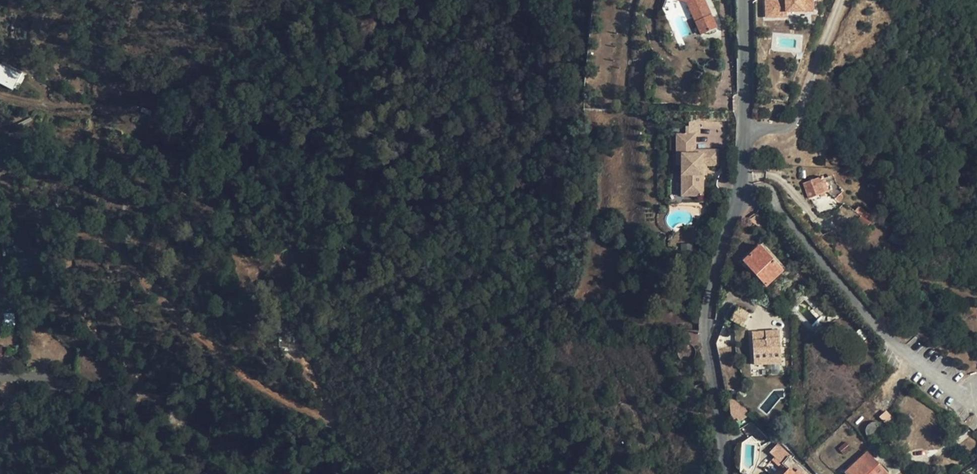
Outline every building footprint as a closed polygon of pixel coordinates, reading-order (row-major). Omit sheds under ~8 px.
[(687,2),(701,35),(717,28),(708,8),(707,7),(706,7),(705,7),(701,0),(682,0),(687,2)] [(765,17),(788,17),(788,12),(814,11),(814,0),(764,0),(765,17)] [(13,90),(21,73),(0,63),(0,83),(13,90)] [(695,134),(677,135),(677,165),(682,165),(682,175),(687,175),(687,196),(703,196),(703,175),(703,165),(706,165),(718,165),(718,150),(703,150),(703,154),(695,154),(695,150),(695,134)] [(833,175),(823,179),(828,191),(836,184),(833,175)] [(822,177),(803,184),(808,198),(827,191),(828,191),(823,179),(822,177)] [(836,184),(828,191),(827,191),(829,194),(834,200),(843,191),(836,184)] [(869,215),(858,207),(855,212),(865,219),(869,215)] [(765,222),(758,214),(748,220),(760,227),(765,222)] [(864,220),(860,217),(854,226),(864,231),(870,223),(864,220)] [(760,246),(743,261),(766,286),(783,271),(760,246)] [(892,250),(885,246),(881,254),(888,258),(892,250)] [(738,308),(732,320),(744,326),(750,314),(738,308)] [(779,330),(752,332),(754,364),(768,364),(767,361),(781,360),(779,330)] [(792,350),(784,350),(784,359),(792,359),(792,350)] [(729,401),(730,414),(734,412),(743,407),(743,406),(733,399),(729,401)] [(743,407),(734,412),(739,421),(748,415),(743,407)] [(888,414),(885,411),(879,417),(882,419),(888,414)] [(893,419),(888,414),(882,419),(887,425),(893,419)] [(774,456),(783,464),(789,457),(790,455),(778,444),(770,452),(774,456)] [(845,473),(846,473),(888,473),(867,452),(845,473)] [(783,464),(774,456),(771,460),(786,473),(788,470),(783,464)] [(785,473),(808,473),(789,457),(783,464),(788,470),(786,473),(785,473)]
